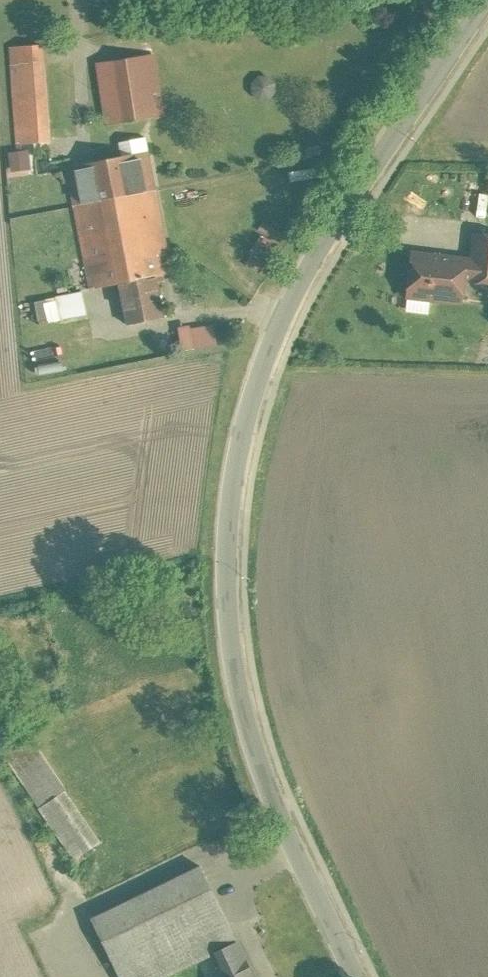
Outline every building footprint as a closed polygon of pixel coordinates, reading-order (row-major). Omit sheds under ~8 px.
[(18,143),(55,140),(47,44),(10,47),(18,143)] [(100,61),(109,123),(172,114),(163,52),(100,61)] [(279,76),(256,76),(257,98),(280,98),(279,76)] [(69,167),(93,290),(124,284),(132,323),(170,315),(163,274),(176,272),(150,137),(123,142),(126,156),(69,167)] [(10,152),(12,171),(34,169),(33,149),(10,152)] [(410,299),(467,306),(470,280),(487,282),(487,233),(477,232),(474,259),(415,252),(410,299)] [(58,296),(63,319),(91,313),(86,290),(58,296)] [(158,335),(162,358),(222,347),(218,324),(158,335)] [(36,736),(9,754),(44,805),(71,787),(36,736)] [(71,787),(44,805),(79,857),(106,839),(71,787)] [(97,918),(125,976),(167,976),(222,951),(242,942),(206,866),(97,918)] [(242,942),(222,951),(234,976),(259,976),(242,942)]
